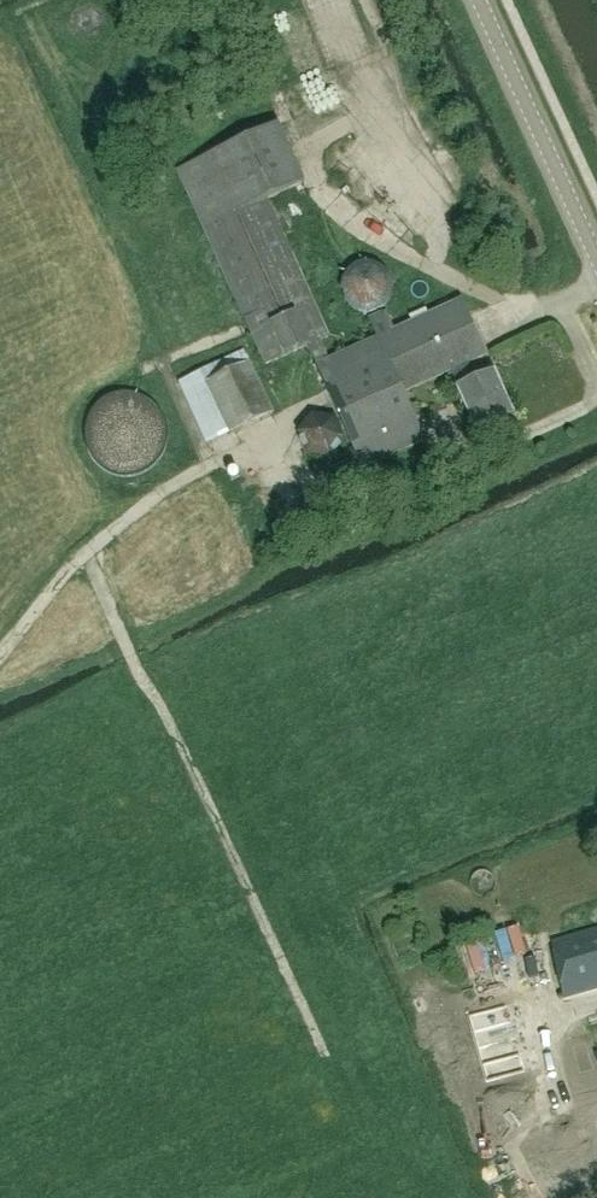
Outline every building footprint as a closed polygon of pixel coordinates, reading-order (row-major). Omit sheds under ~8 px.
[(328,361),(319,341),(328,337),(266,199),(303,183),(278,127),(178,171),(266,365),(308,347),(362,469),(424,441),(402,393),(451,371),(459,388),(458,389),(477,433),(513,417),(493,373),(475,381),(467,364),(485,356),(461,301),(390,333),(381,313),(369,319),(378,338),(328,361)] [(199,372),(205,384),(229,434),(273,413),(249,363),(243,351),(199,372)] [(173,432),(163,386),(144,390),(146,398),(124,403),(132,440),(173,432)] [(530,429),(546,427),(544,408),(527,410),(530,429)] [(551,942),(563,999),(596,989),(596,929),(551,942)] [(533,1088),(528,1072),(509,1002),(424,1026),(444,1096),(487,1084),(491,1100),(533,1088)]
